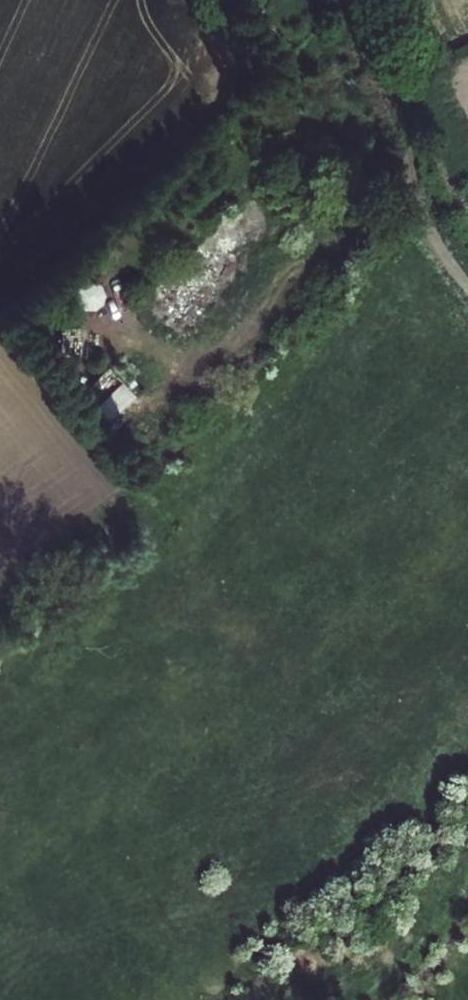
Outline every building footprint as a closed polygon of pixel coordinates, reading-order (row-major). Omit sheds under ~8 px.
[(95,386),(116,414),(137,399),(116,370),(95,386)]
